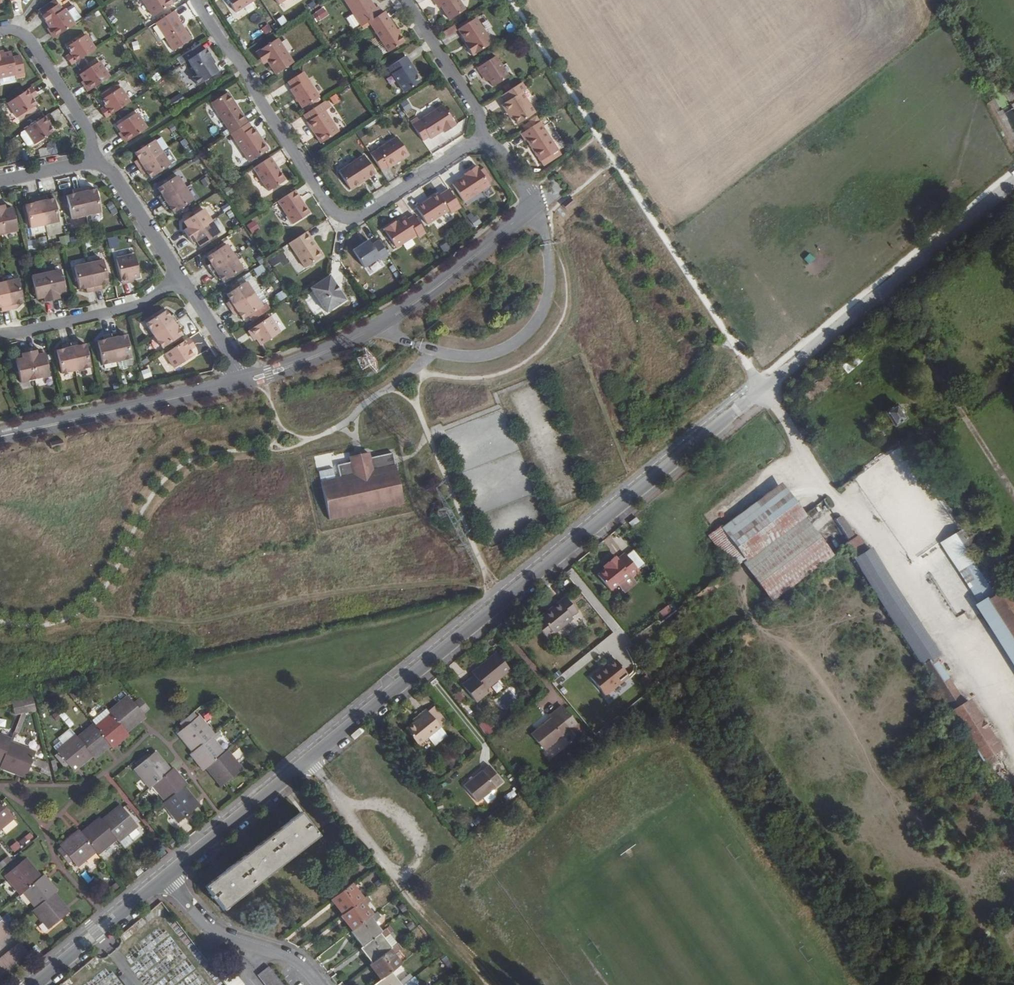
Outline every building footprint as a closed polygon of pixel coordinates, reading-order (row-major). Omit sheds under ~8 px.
[(154,15),(174,2),(172,0),(144,0),(154,15)] [(251,0),(227,0),(234,11),(251,0)] [(362,25),(369,21),(382,12),(377,5),(375,6),(371,0),(345,0),(362,25)] [(442,6),(450,19),(466,8),(461,0),(439,0),(442,6)] [(49,31),(53,37),(74,23),(64,7),(45,20),(50,27),(51,29),(49,31)] [(316,11),(320,18),(326,13),(322,7),(316,11)] [(180,16),(176,9),(155,22),(174,50),(192,38),(178,17),(180,16)] [(404,41),(384,10),(382,12),(369,21),(388,51),(404,41)] [(469,45),(467,46),(472,55),(493,42),(476,17),(459,28),(467,41),(469,45)] [(265,35),(272,29),(267,23),(260,29),(265,35)] [(242,39),(247,45),(254,40),(249,33),(242,39)] [(66,58),(70,64),(91,50),(81,35),(63,47),(67,53),(69,56),(66,58)] [(276,73),(293,62),(277,37),(257,50),(265,62),(267,60),(276,73)] [(203,49),(199,43),(181,54),(185,61),(188,59),(203,49)] [(206,47),(203,49),(188,59),(197,74),(192,77),(196,82),(216,69),(213,64),(210,61),(213,59),(206,47)] [(18,72),(16,64),(12,65),(11,57),(9,51),(2,53),(0,53),(0,77),(18,72)] [(412,70),(415,68),(406,54),(388,66),(404,91),(420,81),(415,74),(412,70)] [(493,85),(509,74),(496,54),(478,66),(487,80),(489,78),(493,85)] [(83,85),(87,91),(108,77),(98,61),(80,73),(84,80),(85,83),(83,85)] [(303,107),(319,97),(303,71),(288,80),(292,87),(290,88),(303,107)] [(526,89),(521,82),(500,96),(504,103),(500,106),(505,113),(508,111),(511,117),(516,125),(535,113),(522,92),(526,89)] [(31,86),(11,99),(8,101),(17,115),(36,104),(32,97),(30,95),(35,92),(31,86)] [(100,112),(104,118),(128,102),(120,88),(101,100),(105,106),(106,108),(100,112)] [(230,132),(247,121),(227,91),(211,101),(230,132)] [(172,104),(185,99),(182,93),(170,98),(172,104)] [(333,105),(341,102),(337,93),(330,96),(333,105)] [(407,99),(401,103),(406,112),(413,108),(407,99)] [(338,132),(320,103),(303,114),(308,120),(307,121),(321,143),(338,132)] [(430,139),(443,131),(446,129),(447,131),(456,125),(444,105),(419,121),(430,139)] [(49,113),(25,128),(34,143),(53,130),(49,125),(48,122),(53,119),(49,113)] [(124,142),(146,128),(136,113),(117,125),(121,131),(123,135),(121,136),(124,142)] [(251,127),(247,121),(230,132),(249,160),(268,148),(263,140),(260,142),(256,135),(258,133),(253,125),(251,127)] [(558,149),(540,121),(519,134),(524,142),(526,140),(540,161),(541,161),(558,149)] [(365,134),(361,127),(356,131),(360,138),(365,134)] [(371,154),(381,171),(387,167),(388,168),(409,155),(397,137),(371,154)] [(132,160),(137,167),(161,151),(152,138),(133,151),(137,157),(132,160)] [(560,151),(558,149),(541,161),(543,163),(560,151)] [(161,151),(137,167),(141,173),(145,170),(149,176),(169,163),(161,151)] [(366,175),(368,177),(375,172),(364,155),(339,171),(350,188),(363,181),(361,178),(366,175)] [(285,180),(270,156),(253,167),(268,190),(285,180)] [(470,173),(465,175),(452,184),(464,202),(489,185),(477,165),(468,171),(470,173)] [(156,196),(160,203),(184,187),(176,174),(156,187),(160,193),(156,196)] [(207,176),(200,180),(204,187),(211,184),(207,176)] [(87,186),(80,187),(86,215),(101,211),(96,189),(88,190),(87,186)] [(86,215),(80,187),(72,189),(73,193),(66,195),(71,218),(86,215)] [(184,187),(160,203),(164,209),(168,206),(173,213),(193,200),(184,187)] [(309,212),(294,189),(278,200),(293,223),(309,212)] [(46,195),(39,196),(45,224),(59,221),(54,198),(47,199),(46,195)] [(45,224),(39,196),(31,198),(32,202),(25,204),(29,227),(45,224)] [(440,196),(431,201),(432,203),(427,207),(425,205),(417,210),(427,224),(449,210),(440,196)] [(0,205),(0,223),(2,233),(17,230),(11,207),(4,208),(3,204),(0,205)] [(182,230),(186,236),(211,220),(203,208),(183,222),(187,227),(182,230)] [(417,237),(424,232),(414,215),(407,219),(405,217),(396,223),(393,225),(391,223),(383,229),(395,247),(414,234),(417,237)] [(474,227),(482,223),(477,215),(470,219),(474,227)] [(211,220),(186,236),(190,243),(195,240),(199,246),(219,233),(211,220)] [(245,225),(251,234),(260,228),(254,220),(245,225)] [(323,255),(307,230),(289,242),(305,267),(323,255)] [(59,236),(59,244),(69,243),(69,235),(59,236)] [(29,250),(38,249),(36,239),(27,241),(29,250)] [(388,254),(379,239),(370,245),(366,240),(352,250),(363,267),(378,258),(380,260),(388,254)] [(206,267),(210,273),(234,257),(227,245),(207,258),(210,264),(206,267)] [(122,284),(129,282),(129,279),(133,278),(140,276),(135,253),(117,257),(122,284)] [(234,257),(210,273),(214,280),(218,277),(222,283),(242,270),(234,257)] [(88,263),(94,292),(101,290),(100,284),(107,282),(102,260),(88,263)] [(87,293),(94,292),(88,263),(74,266),(78,289),(85,288),(87,293)] [(262,265),(254,268),(257,275),(265,272),(262,265)] [(45,273),(51,300),(58,299),(57,294),(64,292),(59,270),(45,273)] [(43,302),(51,300),(45,273),(30,276),(35,299),(43,297),(43,302)] [(333,284),(327,275),(308,287),(324,310),(342,298),(336,289),(335,290),(331,286),(333,284)] [(2,282),(8,309),(15,308),(13,303),(21,301),(16,279),(2,282)] [(226,304),(229,310),(253,294),(245,282),(225,295),(229,301),(226,304)] [(284,289),(275,294),(279,301),(288,297),(284,289)] [(253,294),(229,310),(233,317),(238,314),(242,320),(261,308),(253,294)] [(154,336),(179,320),(175,313),(170,316),(166,310),(145,323),(154,336)] [(254,336),(255,339),(260,345),(278,334),(268,318),(247,331),(251,338),(254,336)] [(182,326),(179,320),(154,336),(162,348),(182,335),(178,329),(182,326)] [(109,333),(115,361),(131,358),(125,335),(118,336),(117,331),(109,333)] [(101,364),(115,361),(109,333),(102,334),(103,340),(96,341),(101,364)] [(193,345),(189,338),(165,354),(174,368),(192,357),(188,351),(187,349),(193,345)] [(68,342),(74,371),(88,368),(83,345),(76,346),(74,341),(68,342)] [(60,374),(74,371),(68,342),(59,343),(61,349),(55,351),(60,374)] [(26,351),(32,380),(46,377),(42,353),(35,355),(33,349),(26,351)] [(18,383),(32,380),(26,351),(18,353),(19,358),(13,359),(18,383)] [(150,368),(142,370),(144,378),(152,376),(150,368)] [(884,411),(894,426),(904,418),(895,403),(884,411)] [(882,437),(888,433),(876,415),(870,419),(882,437)] [(61,441),(50,444),(51,451),(63,448),(61,441)] [(351,465),(350,461),(335,464),(338,477),(319,481),(326,518),(401,503),(393,460),(391,452),(367,457),(368,461),(351,465)] [(349,456),(350,461),(351,465),(368,461),(367,457),(366,452),(360,453),(349,456)] [(728,533),(747,558),(748,559),(807,515),(805,513),(787,488),(728,533)] [(850,541),(856,537),(837,508),(830,512),(850,541)] [(747,558),(744,560),(770,592),(832,545),(807,511),(805,513),(807,515),(748,559),(747,558)] [(960,557),(974,548),(962,529),(948,539),(960,557)] [(850,541),(846,544),(856,560),(870,550),(859,535),(856,537),(850,541)] [(990,538),(974,548),(996,580),(1011,571),(990,538)] [(630,554),(640,567),(648,561),(638,548),(630,554)] [(856,560),(910,645),(927,633),(872,548),(870,550),(856,560)] [(999,587),(974,548),(960,557),(988,599),(1002,590),(999,587)] [(642,570),(640,567),(630,554),(627,552),(620,557),(617,555),(611,560),(613,563),(609,567),(601,573),(612,588),(620,583),(627,591),(639,581),(635,576),(642,570)] [(999,587),(1002,590),(1009,585),(1007,582),(999,587)] [(713,585),(694,599),(700,606),(719,592),(713,585)] [(1002,590),(988,599),(976,607),(970,611),(976,619),(1013,594),(1009,585),(1002,590)] [(981,616),(1013,668),(1013,594),(981,616)] [(543,620),(552,631),(554,634),(573,619),(571,616),(578,611),(566,596),(540,616),(543,620)] [(663,617),(672,611),(668,606),(659,612),(663,617)] [(965,612),(957,617),(961,624),(969,620),(965,612)] [(545,636),(552,631),(543,620),(536,625),(545,636)] [(1009,769),(994,747),(998,744),(969,699),(965,701),(937,658),(941,655),(927,633),(910,645),(1013,808),(1013,777),(1009,769)] [(511,667),(498,651),(474,671),(476,675),(465,684),(477,700),(489,691),(486,688),(511,667)] [(605,670),(602,666),(592,674),(607,693),(631,674),(618,656),(610,663),(611,665),(605,670)] [(608,661),(602,666),(605,670),(611,665),(610,663),(608,661)] [(567,672),(553,681),(556,687),(570,677),(567,672)] [(640,679),(646,687),(652,683),(647,675),(640,679)] [(34,709),(32,697),(11,703),(14,713),(34,709)] [(127,697),(108,713),(111,715),(125,733),(138,722),(137,720),(142,715),(127,697)] [(557,712),(564,707),(561,703),(555,708),(557,712)] [(427,712),(438,725),(444,720),(433,706),(427,712)] [(577,722),(564,707),(557,712),(555,708),(548,713),(550,716),(531,731),(543,748),(577,722)] [(90,723),(91,726),(94,729),(111,715),(108,713),(106,710),(90,723)] [(439,727),(438,725),(427,712),(425,710),(419,715),(421,717),(414,722),(405,730),(417,745),(427,736),(439,727)] [(70,727),(74,723),(64,712),(60,716),(70,727)] [(111,715),(94,729),(107,744),(109,746),(113,742),(116,745),(127,736),(125,733),(111,715)] [(182,740),(193,753),(210,738),(213,735),(198,718),(180,732),(178,734),(182,740)] [(956,755),(964,750),(948,725),(937,732),(940,738),(900,765),(906,772),(948,744),(956,755)] [(91,726),(76,739),(91,757),(93,759),(104,750),(102,748),(107,744),(94,729),(91,726)] [(445,735),(439,727),(427,736),(434,744),(445,735)] [(549,757),(578,739),(574,731),(545,749),(549,757)] [(56,751),(58,754),(61,758),(55,763),(61,771),(67,766),(70,770),(75,766),(77,768),(91,757),(76,739),(74,736),(56,751)] [(8,745),(9,742),(0,738),(0,766),(8,745)] [(191,755),(200,765),(202,763),(206,768),(209,766),(223,754),(210,738),(193,753),(191,755)] [(18,777),(20,773),(25,776),(33,755),(8,745),(0,766),(0,770),(18,777)] [(213,771),(210,773),(222,786),(241,770),(226,751),(223,754),(209,766),(213,771)] [(150,788),(152,785),(168,773),(164,769),(166,767),(155,753),(135,770),(150,788)] [(61,758),(58,754),(52,760),(55,763),(61,758)] [(34,766),(46,769),(48,762),(36,759),(34,766)] [(985,789),(968,764),(961,768),(978,793),(985,789)] [(503,783),(490,766),(465,786),(478,803),(503,783)] [(165,801),(183,787),(186,785),(177,774),(174,776),(170,771),(168,773),(152,785),(165,801)] [(192,804),(194,801),(183,787),(165,801),(162,804),(178,822),(195,807),(192,804)] [(0,803),(0,829),(13,818),(0,803)] [(136,826),(122,809),(117,813),(115,810),(102,821),(115,839),(118,842),(136,826)] [(301,813),(233,866),(251,890),(320,837),(301,813)] [(97,855),(115,839),(102,821),(101,822),(98,819),(86,830),(88,833),(83,837),(95,852),(97,855)] [(23,847),(34,838),(30,832),(18,841),(23,847)] [(83,837),(81,835),(76,838),(73,835),(60,847),(61,849),(57,852),(67,863),(71,860),(76,867),(95,852),(83,837)] [(101,853),(105,858),(115,849),(111,845),(101,853)] [(0,861),(0,869),(1,869),(12,860),(8,855),(0,861)] [(20,895),(22,893),(38,880),(34,876),(36,873),(25,859),(5,876),(20,895)] [(251,890),(233,866),(206,888),(224,911),(251,890)] [(22,893),(35,909),(53,895),(53,894),(56,892),(47,881),(44,883),(40,878),(38,880),(22,893)] [(337,906),(344,916),(363,902),(364,900),(352,885),(334,899),(339,904),(337,906)] [(48,930),(66,914),(62,910),(65,908),(53,895),(35,909),(33,911),(48,930)] [(348,923),(354,933),(374,917),(363,902),(344,916),(349,922),(348,923)] [(356,939),(364,949),(383,933),(376,924),(381,920),(377,914),(374,917),(354,933),(358,938),(356,939)] [(11,932),(2,920),(0,922),(0,942),(11,932)] [(367,957),(373,965),(391,951),(392,950),(385,940),(391,936),(387,931),(383,933),(364,949),(369,956),(367,957)] [(385,940),(392,950),(398,945),(391,936),(385,940)] [(20,942),(0,958),(0,979),(29,954),(20,942)] [(375,973),(382,981),(392,972),(401,965),(391,951),(373,965),(372,966),(377,971),(375,973)] [(270,967),(260,976),(267,984),(283,984),(270,967)] [(221,978),(226,984),(243,984),(231,969),(221,978)] [(392,972),(382,981),(376,984),(401,984),(392,972)]
